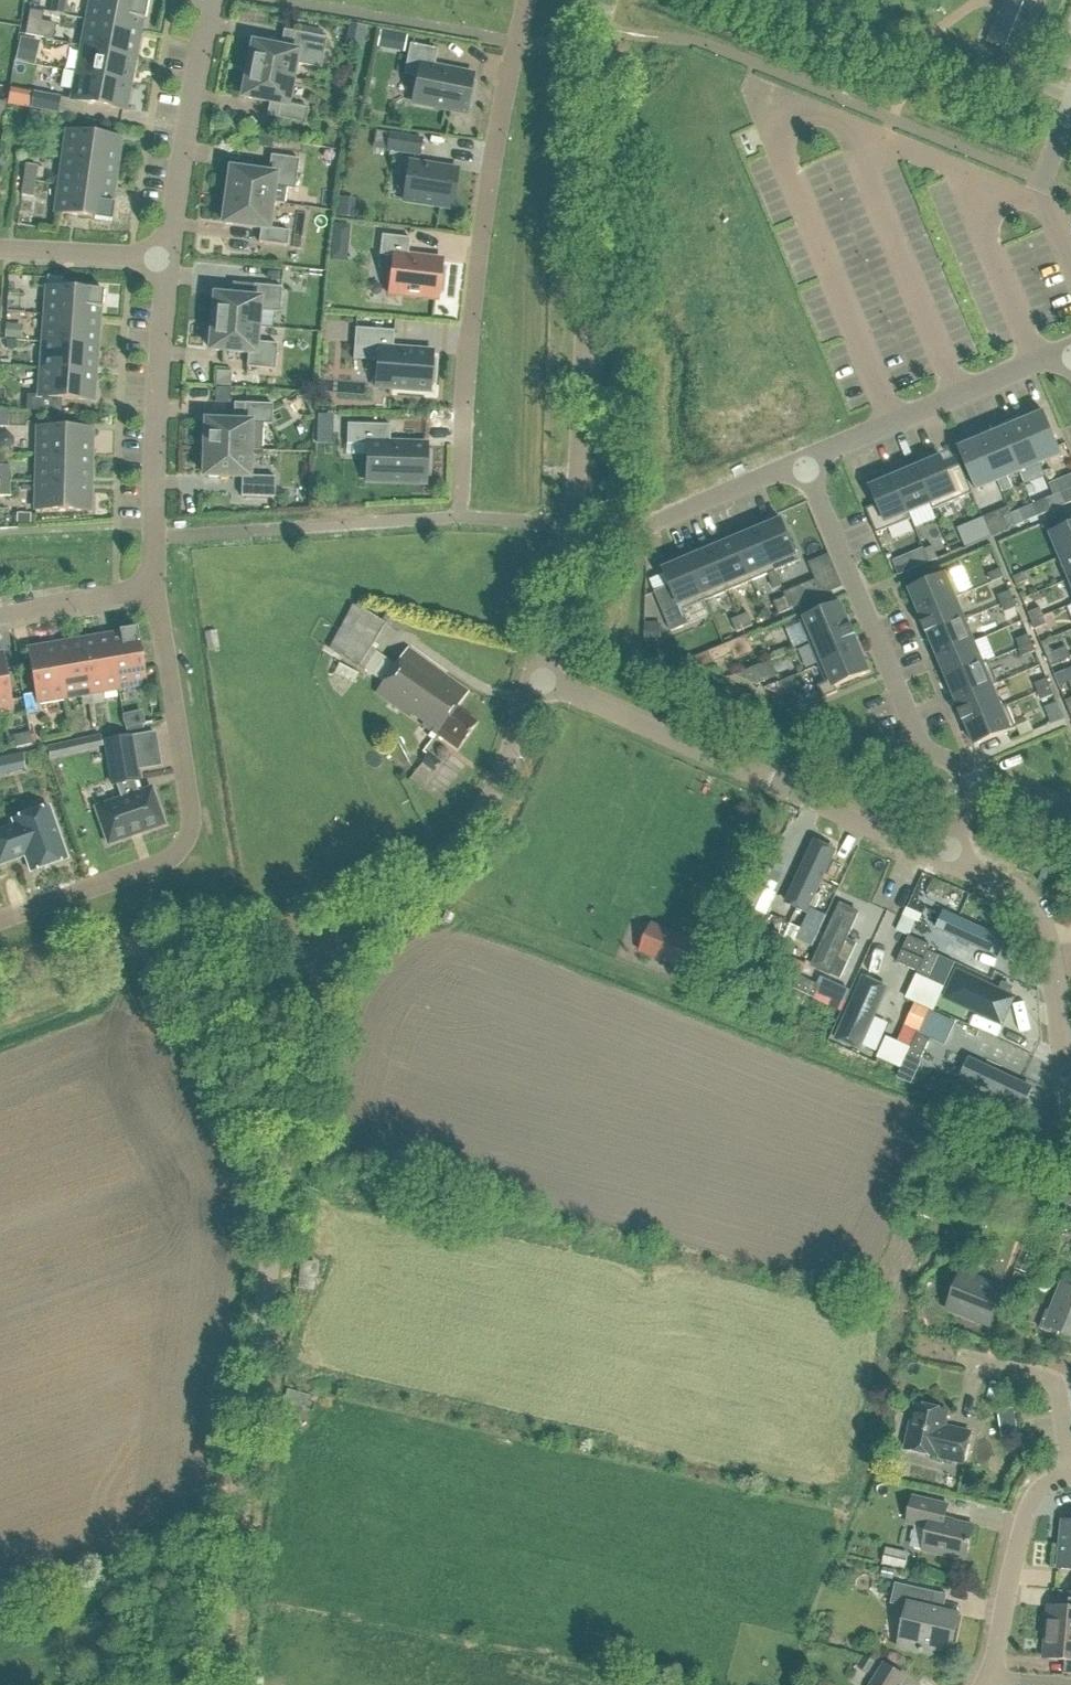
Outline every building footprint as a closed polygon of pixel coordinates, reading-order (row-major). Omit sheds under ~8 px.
[(87,21),(140,31),(142,20),(145,20),(148,2),(136,0),(130,0),(128,0),(91,0),(87,21)] [(986,42),(1004,49),(997,66),(1013,72),(1015,73),(1044,0),(1003,0),(986,42)] [(87,21),(82,47),(135,57),(140,31),(87,21)] [(26,35),(37,37),(40,25),(28,23),(27,23),(25,35),(26,35)] [(248,56),(245,71),(291,80),(294,65),(321,70),(326,39),(294,33),(290,51),(253,44),(251,56),(248,56)] [(35,65),(40,43),(21,38),(16,61),(35,65)] [(466,113),(466,108),(470,109),(475,82),(472,82),(473,77),(434,69),(437,50),(410,45),(404,75),(417,77),(412,102),(466,113)] [(82,47),(77,74),(130,84),(135,57),(82,47)] [(291,80),(245,71),(242,85),(245,86),(243,98),(280,106),(277,119),(305,124),(308,110),(286,106),(291,80)] [(77,74),(71,101),(125,111),(130,84),(77,74)] [(34,93),(31,109),(58,114),(61,98),(34,93)] [(40,128),(41,113),(30,111),(28,126),(40,128)] [(67,131),(63,158),(117,166),(121,139),(67,131)] [(419,157),(422,139),(389,134),(386,151),(419,157)] [(231,169),(227,197),(271,203),(273,187),(294,190),(299,160),(271,156),(268,175),(231,169)] [(63,158),(59,186),(113,193),(117,166),(63,158)] [(409,163),(403,201),(452,209),(458,171),(409,163)] [(35,182),(37,167),(26,165),(24,180),(35,182)] [(33,198),(35,182),(24,180),(22,197),(33,198)] [(113,193),(59,186),(55,213),(94,218),(94,220),(112,222),(114,204),(112,204),(113,193)] [(271,203),(227,197),(223,224),(261,229),(259,243),(287,247),(289,232),(267,229),(271,203)] [(339,198),(337,216),(343,217),(345,199),(339,198)] [(333,224),(332,237),(349,239),(350,226),(333,224)] [(393,257),(389,293),(438,299),(438,294),(441,294),(444,267),(441,267),(442,262),(407,258),(409,239),(381,236),(379,256),(393,257)] [(215,296),(213,323),(257,327),(258,312),(280,313),(282,288),(254,286),(253,299),(215,296)] [(47,288),(45,316),(99,320),(100,309),(103,309),(104,291),(86,289),(86,291),(47,288)] [(18,313),(19,298),(7,297),(6,312),(18,313)] [(45,316),(43,343),(97,347),(99,320),(45,316)] [(257,327),(213,323),(211,351),(248,354),(247,367),(275,370),(277,345),(256,343),(257,327)] [(6,325),(5,339),(18,340),(19,326),(6,325)] [(432,359),(433,353),(392,350),(394,332),(355,329),(353,359),(377,361),(375,387),(430,391),(430,385),(433,386),(435,359),(432,359)] [(43,343),(41,370),(95,374),(97,347),(43,343)] [(14,350),(0,349),(0,360),(0,363),(14,363),(14,350)] [(41,370),(39,397),(27,396),(26,411),(61,413),(62,399),(93,401),(95,374),(41,370)] [(230,387),(231,372),(216,372),(216,386),(230,387)] [(230,404),(230,389),(216,388),(215,403),(230,404)] [(206,421),(205,449),(249,451),(249,450),(262,451),(263,425),(272,425),(272,405),(244,404),(244,423),(206,421)] [(9,412),(0,411),(0,427),(8,427),(9,412)] [(1046,415),(1024,424),(1041,465),(1063,456),(1046,415)] [(330,419),(319,418),(318,428),(329,429),(330,419)] [(1024,424),(1003,432),(1020,473),(1025,486),(1046,477),(1041,465),(1024,424)] [(390,426),(347,425),(347,445),(367,446),(366,481),(426,483),(426,477),(429,477),(430,451),(427,451),(427,446),(389,445),(390,426)] [(37,428),(37,455),(91,457),(92,429),(37,428)] [(1003,432),(982,441),(999,482),(1020,473),(1003,432)] [(1,450),(8,450),(13,446),(14,439),(9,433),(2,433),(0,435),(0,449),(1,450)] [(999,482),(982,441),(960,450),(977,491),(999,482)] [(249,451),(205,449),(204,477),(242,478),(241,497),(275,498),(275,478),(248,477),(249,451)] [(37,455),(36,483),(91,484),(91,457),(37,455)] [(917,468),(916,469),(934,511),(935,510),(973,494),(963,470),(962,466),(948,472),(942,458),(917,468)] [(11,466),(0,466),(0,481),(10,482),(11,466)] [(896,478),(894,478),(912,520),(913,519),(934,511),(916,469),(896,478)] [(879,505),(866,510),(877,535),(912,520),(894,478),(871,488),(879,505)] [(10,482),(0,481),(0,496),(10,497),(10,482)] [(91,484),(36,483),(35,510),(90,512),(91,484)] [(1054,497),(1060,509),(1068,506),(1067,505),(1070,504),(1070,490),(1062,493),(1054,497)] [(1054,497),(1046,500),(1052,512),(1060,509),(1054,497)] [(1020,511),(1012,515),(1017,527),(1025,523),(1020,511)] [(17,524),(30,525),(30,514),(17,514),(17,524)] [(1068,514),(1056,519),(1060,527),(1070,522),(1070,520),(1068,514)] [(1017,527),(1012,515),(1004,518),(1009,530),(1017,527)] [(984,540),(992,537),(984,518),(976,522),(984,540)] [(782,521),(758,531),(776,572),(800,562),(782,521)] [(1052,535),(1061,558),(1070,554),(1070,527),(1052,535)] [(776,572),(758,531),(735,540),(753,582),(776,572)] [(712,550),(729,592),(753,582),(735,540),(712,550)] [(930,563),(938,560),(933,547),(925,551),(930,563)] [(914,570),(930,563),(925,551),(924,549),(908,556),(914,570)] [(706,601),(729,592),(712,550),(689,560),(706,601)] [(1061,558),(1070,580),(1070,554),(1061,558)] [(810,565),(816,580),(823,597),(844,588),(830,556),(810,565)] [(706,601),(689,560),(665,570),(672,586),(655,593),(672,633),(690,625),(684,611),(706,601)] [(992,583),(1005,578),(1001,570),(989,575),(992,583)] [(920,614),(961,596),(952,573),(910,591),(920,614)] [(1018,576),(1014,578),(1017,586),(1029,581),(1026,573),(1018,576)] [(1002,605),(1014,600),(1010,592),(998,597),(1002,605)] [(920,614),(930,637),(966,622),(957,599),(962,597),(961,596),(920,614)] [(784,614),(792,610),(787,598),(779,601),(784,614)] [(1005,613),(1017,608),(1014,600),(1002,605),(1005,613)] [(810,645),(852,627),(842,604),(800,622),(810,645)] [(353,605),(330,648),(365,670),(383,684),(379,689),(411,714),(424,723),(438,734),(458,749),(476,725),(456,709),(467,694),(408,650),(396,667),(376,652),(375,651),(384,637),(383,636),(382,635),(388,625),(387,625),(355,606),(353,605)] [(1029,614),(1033,622),(1045,617),(1041,609),(1029,614)] [(387,612),(383,619),(389,623),(388,624),(400,632),(405,623),(387,612)] [(748,614),(740,618),(746,630),(754,627),(748,614)] [(1048,625),(1045,617),(1033,622),(1036,631),(1048,625)] [(732,621),(737,633),(746,630),(740,618),(732,621)] [(966,622),(930,637),(939,659),(975,643),(966,622)] [(662,624),(646,624),(645,642),(662,643),(662,624)] [(861,650),(852,627),(810,645),(819,667),(861,650)] [(109,636),(118,690),(145,685),(139,647),(140,647),(137,628),(119,631),(120,634),(109,636)] [(208,650),(218,649),(215,631),(205,633),(208,650)] [(82,640),(92,694),(93,704),(104,703),(102,693),(118,690),(109,636),(82,640)] [(1017,641),(1020,649),(1032,644),(1029,636),(1017,641)] [(709,652),(688,662),(702,668),(713,663),(733,655),(735,661),(754,654),(747,637),(709,652)] [(55,645),(65,699),(92,694),(82,640),(55,645)] [(939,659),(948,680),(989,663),(989,662),(984,664),(975,643),(939,659)] [(1032,644),(1020,649),(1024,657),(1036,652),(1032,644)] [(38,704),(65,699),(55,645),(28,650),(38,704)] [(823,699),(838,693),(836,688),(871,673),(861,650),(819,667),(826,684),(818,687),(823,699)] [(12,708),(2,654),(0,655),(0,710),(12,708)] [(1055,664),(1051,656),(1044,660),(1047,668),(1055,664)] [(948,680),(957,702),(998,685),(989,663),(948,680)] [(331,665),(328,675),(347,680),(350,670),(331,665)] [(736,676),(758,686),(769,681),(762,665),(736,676)] [(1055,676),(1060,688),(1070,683),(1070,677),(1068,671),(1055,676)] [(800,689),(794,677),(777,684),(782,696),(800,689)] [(1035,685),(1039,693),(1051,688),(1047,680),(1035,685)] [(998,685),(957,702),(966,724),(1007,706),(1007,705),(1002,707),(994,687),(999,685),(998,685)] [(1051,688),(1039,693),(1042,701),(1054,696),(1051,688)] [(27,714),(37,712),(33,694),(23,696),(27,714)] [(1045,708),(1052,725),(1064,720),(1057,703),(1045,708)] [(1007,706),(966,724),(975,747),(1017,729),(1007,706)] [(126,729),(142,725),(139,712),(123,715),(126,729)] [(16,748),(31,745),(29,733),(14,736),(16,748)] [(120,798),(93,807),(107,847),(166,826),(153,787),(138,792),(135,782),(141,781),(139,770),(133,736),(133,735),(102,741),(111,787),(115,786),(120,798)] [(434,772),(440,763),(427,755),(422,764),(434,772)] [(0,830),(0,866),(24,858),(29,873),(68,860),(49,806),(10,820),(12,826),(0,830)] [(775,870),(783,845),(773,842),(764,867),(775,870)] [(836,853),(814,842),(797,877),(788,872),(780,888),(789,892),(782,908),(804,919),(836,853)] [(747,963),(762,929),(769,914),(778,895),(760,887),(755,884),(724,953),(747,963)] [(832,977),(842,981),(849,964),(840,960),(849,940),(861,913),(841,904),(811,968),(832,977)] [(1005,941),(945,913),(938,929),(998,957),(1005,941)] [(794,947),(784,970),(790,973),(794,975),(795,974),(805,952),(810,954),(817,937),(792,927),(793,925),(769,914),(762,929),(784,939),(783,942),(794,947)] [(903,950),(898,963),(932,978),(941,957),(929,951),(931,946),(909,936),(916,922),(903,917),(897,931),(909,936),(904,949),(925,959),(925,960),(903,950)] [(1019,997),(958,969),(943,1001),(1004,1029),(1019,997)] [(934,1011),(945,988),(918,975),(907,998),(934,1011)] [(891,989),(864,976),(835,1041),(863,1053),(891,989)] [(794,991),(815,998),(821,986),(800,977),(794,991)] [(849,999),(821,986),(815,998),(843,1011),(849,999)] [(916,1005),(906,1025),(920,1032),(930,1011),(916,1005)] [(950,1024),(930,1014),(921,1034),(941,1043),(950,1024)] [(906,1026),(899,1043),(911,1048),(918,1031),(906,1026)] [(909,1056),(921,1062),(931,1040),(918,1035),(909,1056)] [(902,1069),(911,1048),(899,1043),(886,1037),(883,1045),(877,1058),(902,1069)] [(909,1058),(900,1080),(921,1088),(929,1065),(909,1058)] [(969,1059),(961,1078),(1022,1105),(1030,1086),(999,1072),(1002,1064),(989,1058),(985,1066),(973,1060),(970,1059),(969,1059)] [(302,1261),(298,1288),(313,1291),(317,1264),(302,1261)] [(1016,1272),(1006,1296),(1019,1301),(1029,1278),(1016,1272)] [(948,1309),(991,1326),(1006,1290),(962,1273),(948,1309)] [(1062,1285),(1051,1312),(1047,1311),(1040,1329),(1058,1336),(1060,1332),(1070,1336),(1070,1289),(1062,1285)] [(306,1408),(306,1407),(310,1395),(308,1395),(287,1389),(283,1402),(306,1408)] [(906,1450),(964,1464),(971,1434),(945,1427),(948,1412),(917,1405),(906,1450)] [(1015,1408),(998,1410),(1002,1438),(1018,1436),(1015,1408)] [(966,1475),(962,1493),(973,1495),(976,1477),(966,1475)] [(923,1551),(967,1561),(975,1527),(945,1520),(949,1506),(913,1498),(907,1524),(929,1529),(923,1551)] [(1061,1545),(1070,1546),(1070,1522),(1064,1521),(1061,1545)] [(1059,1570),(1070,1571),(1070,1546),(1061,1545),(1059,1570)] [(887,1550),(884,1564),(905,1569),(908,1555),(887,1550)] [(894,1572),(885,1570),(884,1577),(893,1579),(894,1572)] [(951,1650),(959,1616),(931,1609),(935,1593),(896,1584),(891,1604),(909,1608),(900,1648),(934,1655),(936,1647),(951,1650)] [(1047,1633),(1070,1635),(1070,1593),(1068,1592),(1067,1608),(1049,1607),(1047,1633)] [(1047,1633),(1044,1659),(1066,1661),(1064,1674),(1070,1675),(1070,1635),(1047,1633)] [(870,1676),(877,1663),(866,1657),(859,1670),(870,1676)] [(906,1677),(885,1664),(872,1684),(901,1684),(906,1677)]
